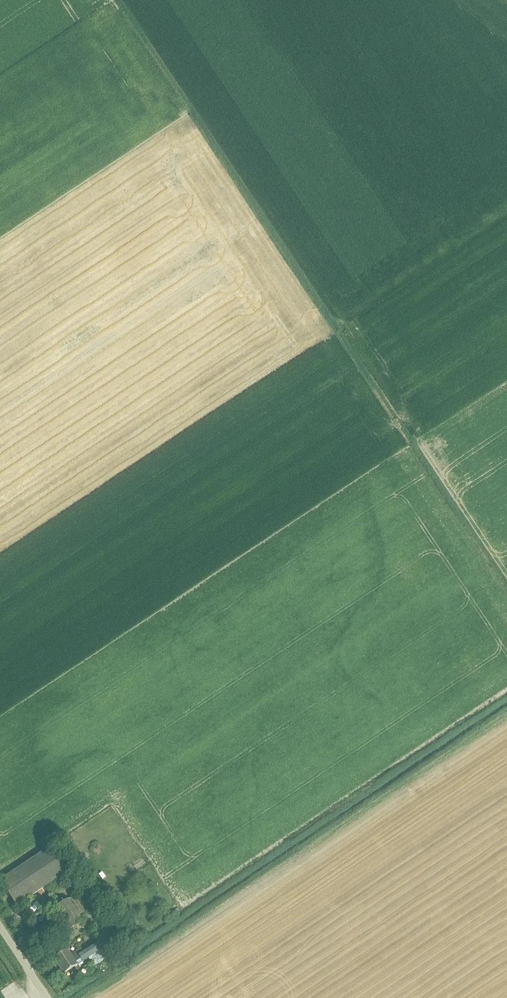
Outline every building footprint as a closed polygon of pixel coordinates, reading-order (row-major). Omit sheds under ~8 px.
[(66,873),(50,848),(0,881),(0,882),(17,906),(66,873)] [(84,874),(77,879),(83,888),(91,884),(84,874)] [(87,887),(91,894),(100,887),(96,881),(87,887)] [(80,915),(85,911),(74,895),(57,906),(72,928),(83,921),(80,915)] [(64,974),(101,950),(97,943),(78,955),(77,953),(71,956),(67,949),(54,958),(64,974)]
